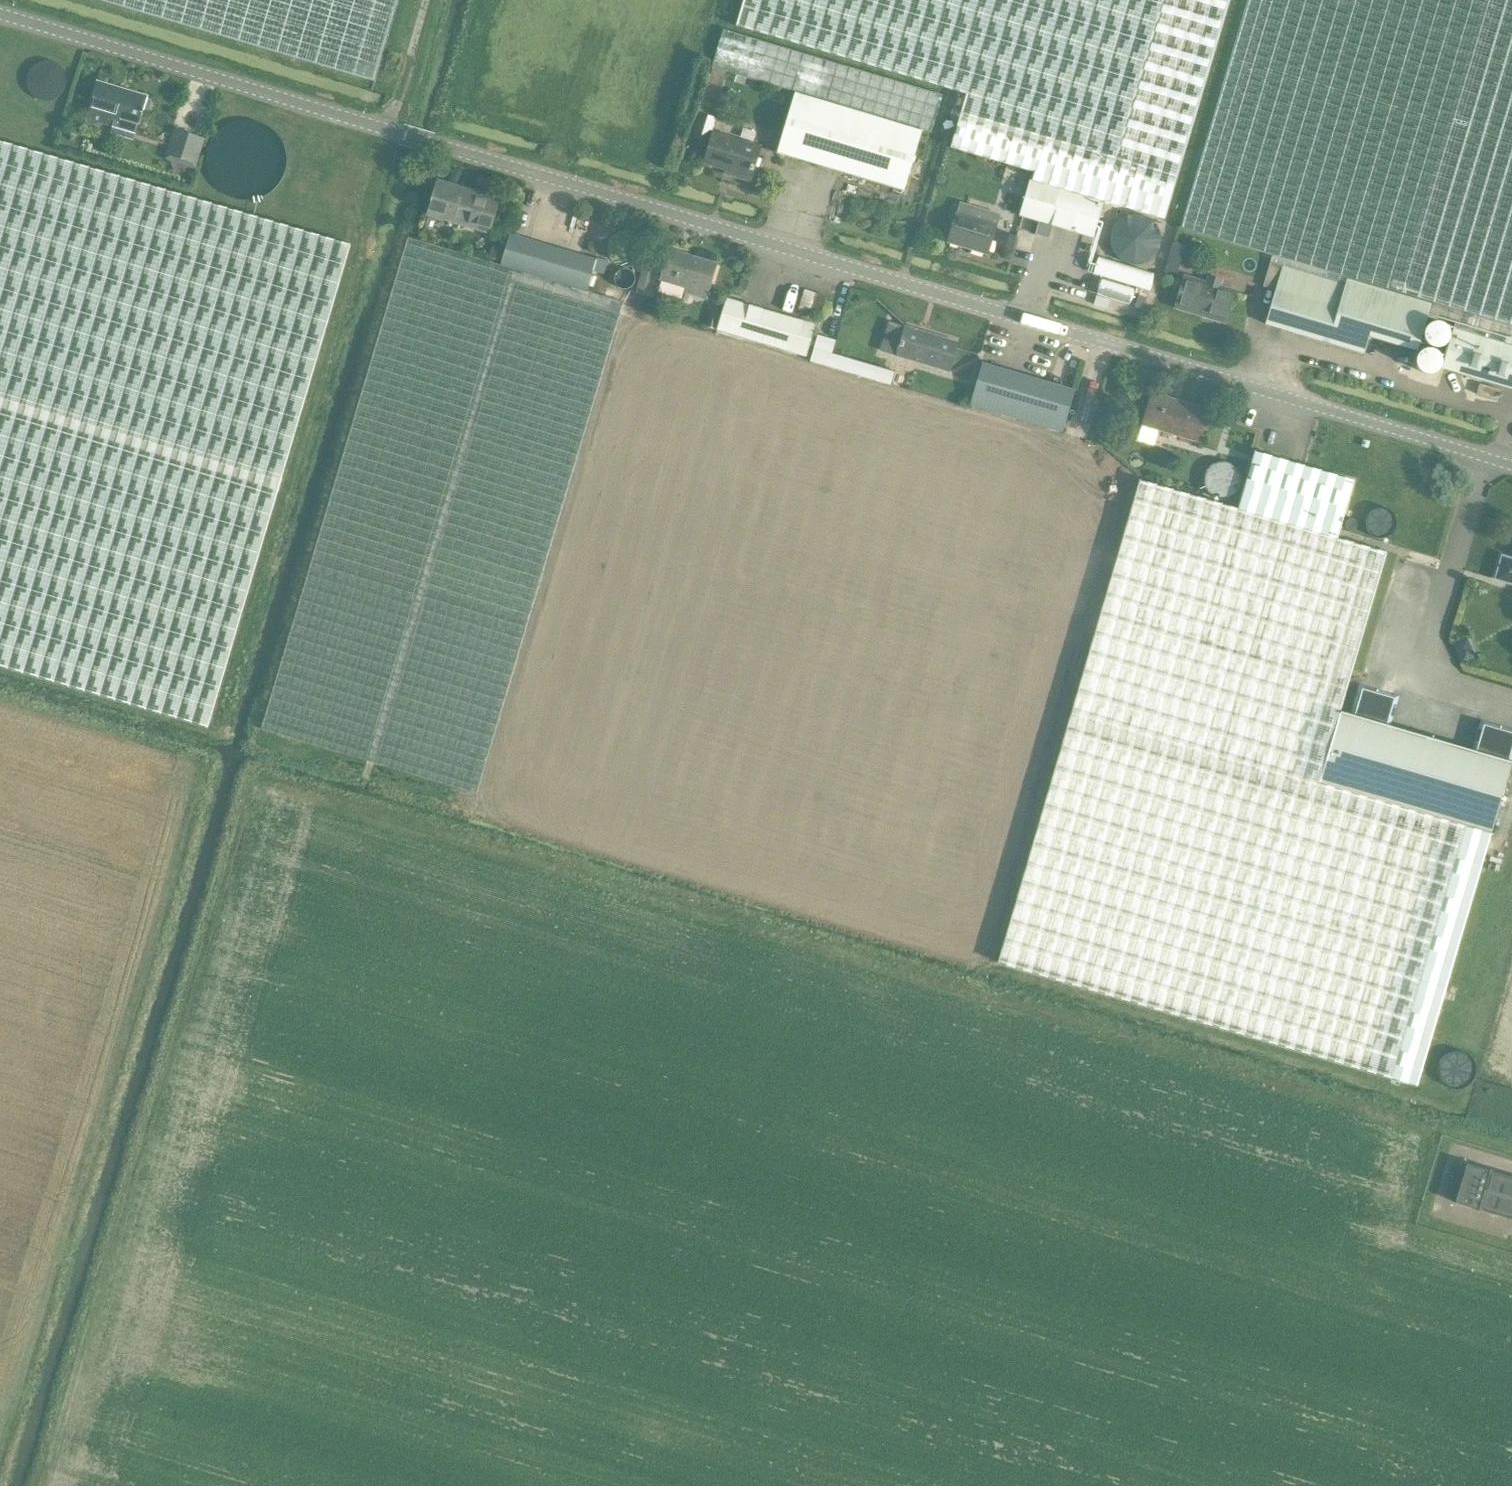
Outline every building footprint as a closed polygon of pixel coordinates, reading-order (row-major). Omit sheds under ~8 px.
[(373,82),(398,0),(97,0),(373,82)] [(739,27),(968,95),(952,150),(1035,175),(1034,179),(1106,200),(1104,206),(1163,223),(1230,0),(747,0),(739,27)] [(1181,228),(1272,255),(1270,262),(1272,263),(1345,285),(1431,309),(1429,316),(1511,341),(1511,0),(1249,0),(1181,228)] [(795,92),(922,130),(931,133),(942,95),(723,29),(712,67),(795,92)] [(99,82),(91,110),(90,109),(82,133),(95,137),(99,121),(127,129),(130,121),(141,124),(149,97),(99,82)] [(904,192),(922,130),(795,92),(777,154),(904,192)] [(691,147),(705,151),(715,118),(700,114),(691,147)] [(195,169),(205,139),(174,129),(164,159),(195,169)] [(750,182),(761,148),(715,134),(706,164),(734,172),(733,176),(750,182)] [(212,730),(354,247),(53,158),(0,142),(0,667),(212,730)] [(1020,210),(1029,177),(1012,172),(1003,205),(1020,210)] [(1094,241),(1104,206),(1106,200),(1034,179),(1022,219),(1094,241)] [(491,235),(502,200),(437,180),(427,215),(491,235)] [(990,255),(999,227),(978,221),(982,210),(961,203),(949,243),(990,255)] [(512,236),(503,267),(589,293),(595,273),(606,277),(610,263),(598,259),(598,261),(512,236)] [(624,302),(589,293),(503,267),(408,237),(261,729),(342,754),(339,765),(408,786),(411,774),(477,794),(624,302)] [(706,300),(717,265),(670,250),(660,281),(686,289),(685,294),(706,300)] [(1345,285),(1272,263),(1265,288),(1277,292),(1267,326),(1366,355),(1371,337),(1419,352),(1429,316),(1431,309),(1345,285)] [(652,272),(642,270),(636,294),(646,297),(652,272)] [(1225,324),(1235,292),(1220,288),(1222,282),(1209,278),(1207,284),(1186,278),(1176,310),(1225,324)] [(821,316),(827,296),(805,290),(799,310),(821,316)] [(717,331),(797,354),(805,357),(815,326),(726,300),(717,331)] [(723,303),(714,301),(708,327),(716,329),(723,303)] [(950,374),(959,344),(907,328),(898,359),(950,374)] [(1455,331),(1443,369),(1511,389),(1511,349),(1455,331)] [(972,399),(1063,427),(1074,390),(983,363),(972,399)] [(1197,443),(1207,412),(1153,396),(1144,427),(1197,443)] [(1319,781),(1340,712),(1386,553),(1337,539),(1354,481),(1254,451),(1237,509),(1139,481),(998,963),(1418,1086),(1492,833),(1319,781)] [(1497,581),(1511,585),(1511,560),(1504,558),(1497,581)] [(1340,712),(1319,781),(1492,833),(1511,764),(1511,762),(1508,761),(1511,746),(1511,733),(1483,725),(1475,751),(1386,725),(1393,698),(1362,689),(1354,716),(1340,712)] [(1468,1164),(1456,1204),(1511,1221),(1511,1177),(1468,1164)]
